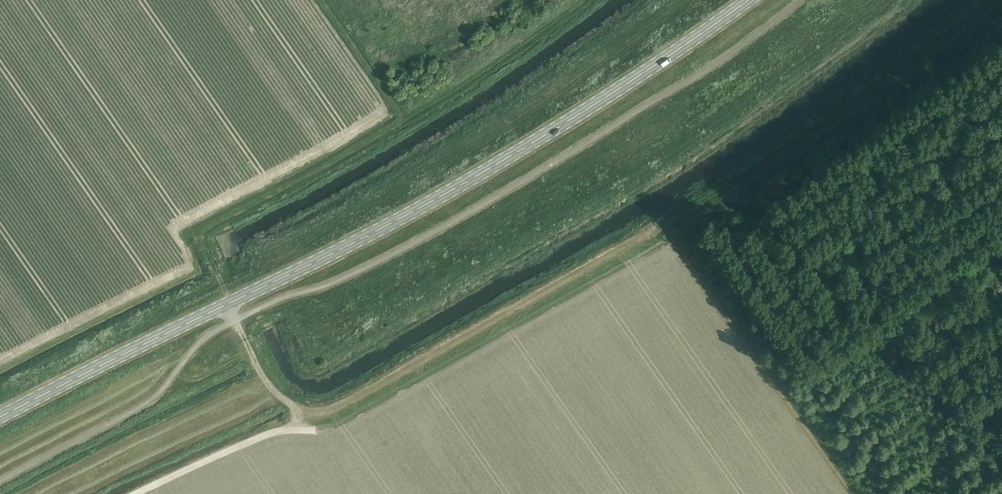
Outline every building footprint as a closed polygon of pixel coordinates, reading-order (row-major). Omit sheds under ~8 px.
[(656,60),(669,52),(665,47),(653,54),(656,60)]
